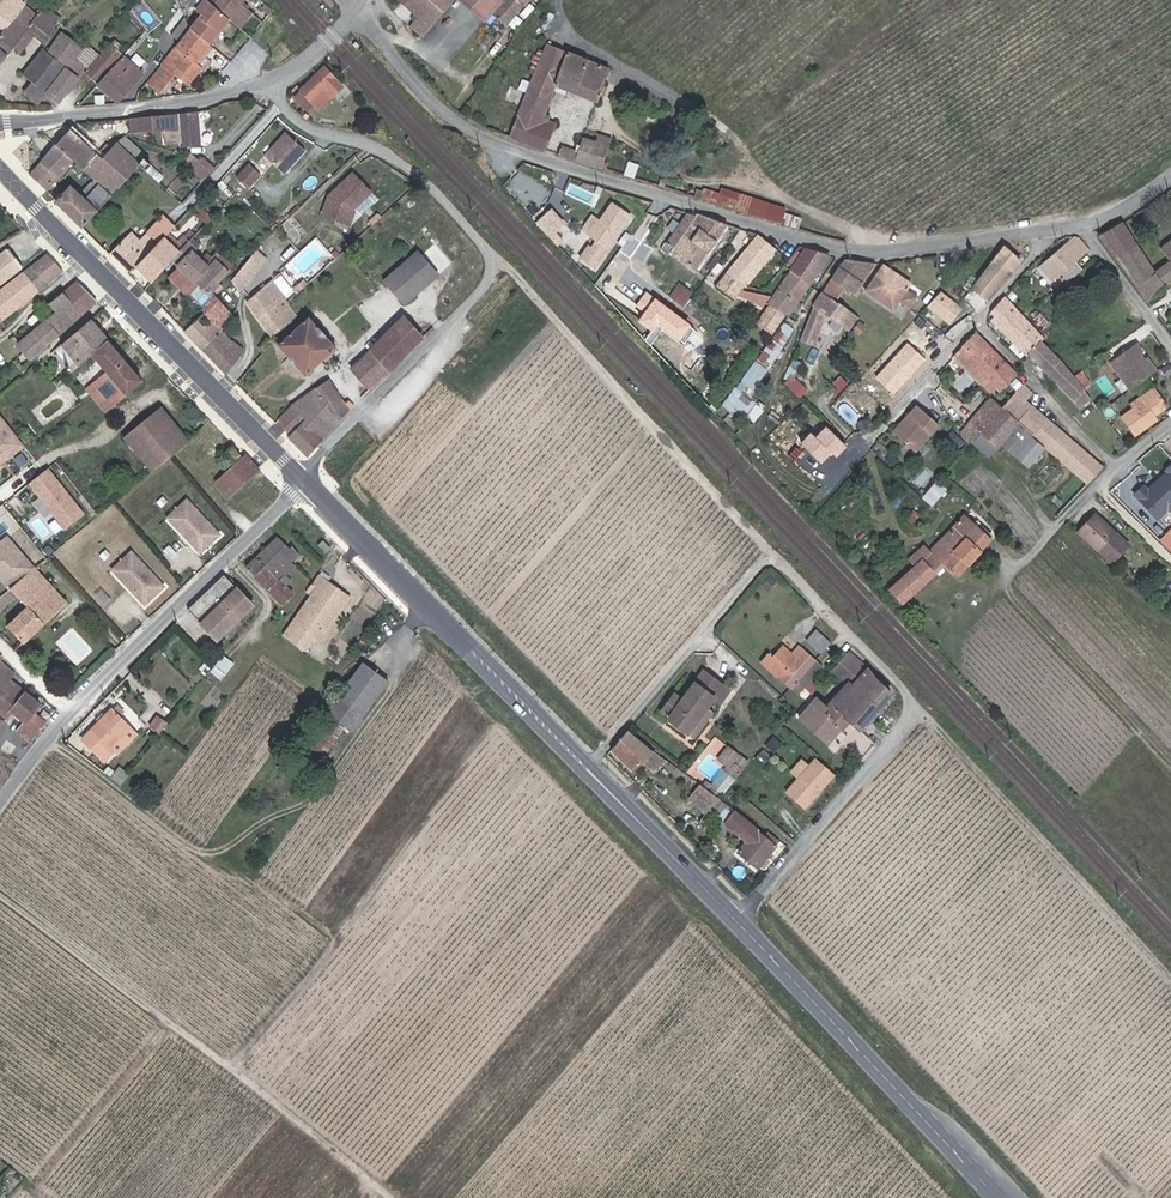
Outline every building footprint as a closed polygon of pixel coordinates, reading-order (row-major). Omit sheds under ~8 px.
[(6,32),(26,6),(18,0),(4,0),(0,5),(0,28),(6,32)] [(185,2),(203,17),(191,31),(213,48),(232,22),(208,0),(186,0),(185,2)] [(236,0),(208,0),(232,22),(244,6),(236,0)] [(413,14),(405,22),(416,33),(447,0),(398,0),(413,14)] [(499,0),(459,0),(480,20),(490,9),(499,0)] [(490,9),(504,20),(521,0),(499,0),(490,9)] [(28,32),(38,17),(26,6),(6,32),(0,39),(0,69),(16,48),(28,32)] [(254,15),(244,6),(232,22),(243,31),(254,15)] [(38,17),(28,32),(46,46),(50,41),(59,30),(56,28),(61,21),(51,16),(43,12),(38,17)] [(213,48),(191,31),(156,75),(149,83),(162,94),(177,77),(196,90),(209,74),(213,76),(220,67),(209,59),(216,51),(213,48)] [(55,45),(76,60),(84,49),(64,33),(55,45)] [(553,75),(555,70),(564,47),(543,39),(505,133),(542,146),(552,119),(539,114),(549,86),(552,81),(548,79),(549,75),(550,74),(553,75)] [(89,70),(76,60),(55,45),(49,52),(44,49),(26,76),(34,83),(27,93),(41,104),(50,94),(60,101),(68,93),(70,94),(89,70)] [(101,85),(124,58),(111,47),(88,74),(101,85)] [(590,58),(576,52),(564,47),(555,70),(572,75),(571,77),(574,79),(571,88),(593,97),(606,64),(590,58)] [(578,48),(576,52),(590,58),(591,54),(578,48)] [(125,57),(124,58),(101,85),(99,87),(120,103),(144,74),(125,57)] [(327,85),(334,93),(344,84),(342,83),(327,66),(308,83),(326,101),(328,99),(320,91),(327,85)] [(572,75),(555,70),(553,75),(550,74),(549,75),(548,79),(552,81),(571,88),(574,79),(571,77),(572,75)] [(316,96),(303,82),(296,88),(310,102),(316,96)] [(320,91),(328,99),(334,93),(327,85),(320,91)] [(360,103),(356,98),(351,103),(355,108),(360,103)] [(180,126),(182,144),(202,142),(198,110),(190,111),(130,118),(131,132),(180,126)] [(610,129),(596,124),(591,138),(579,134),(574,145),(558,139),(554,150),(573,157),(601,166),(603,160),(600,159),(610,129)] [(86,168),(115,194),(141,164),(139,162),(116,141),(101,156),(71,129),(58,143),(76,159),(86,168)] [(280,173),(302,150),(284,132),(262,155),(280,173)] [(76,159),(58,143),(31,173),(48,190),(60,177),(76,159)] [(195,152),(187,161),(205,177),(213,167),(195,152)] [(76,159),(60,177),(63,180),(67,176),(78,177),(86,168),(76,159)] [(263,172),(251,160),(238,174),(250,185),(263,172)] [(345,210),(363,192),(346,174),(321,196),(317,220),(342,225),(345,210)] [(113,195),(100,184),(86,200),(71,187),(58,201),(84,227),(113,195)] [(783,205),(719,185),(717,191),(701,187),(700,189),(693,187),(691,193),(778,220),(783,205)] [(627,212),(609,199),(596,217),(594,215),(584,230),(605,245),(627,212)] [(560,220),(548,206),(531,222),(544,236),(560,220)] [(723,221),(694,210),(692,212),(679,230),(680,231),(667,249),(689,266),(691,264),(723,221)] [(594,215),(589,211),(578,226),(584,230),(594,215)] [(692,212),(686,211),(661,243),(667,249),(680,231),(679,230),(692,212)] [(161,236),(162,234),(173,224),(160,212),(135,238),(127,230),(108,249),(128,269),(135,261),(159,236),(161,236)] [(1139,286),(1159,271),(1123,221),(1102,235),(1112,250),(1139,286)] [(769,244),(753,232),(722,269),(738,283),(769,244)] [(159,236),(135,261),(152,277),(171,257),(176,252),(175,250),(177,248),(162,234),(161,236),(159,236)] [(1053,283),(1062,275),(1074,265),(1088,253),(1074,242),(1072,240),(1070,242),(1040,268),(1053,283)] [(176,252),(171,257),(177,264),(167,274),(186,292),(196,281),(204,273),(200,268),(205,262),(184,241),(177,248),(175,250),(176,252)] [(1162,248),(1170,261),(1170,241),(1162,248)] [(787,267),(806,281),(825,253),(801,245),(787,267)] [(9,247),(0,255),(0,284),(24,265),(9,247)] [(257,248),(231,281),(242,290),(269,257),(257,248)] [(438,271),(417,248),(383,279),(404,302),(438,271)] [(34,265),(48,282),(64,269),(50,252),(34,265)] [(1019,264),(1007,253),(975,289),(987,300),(1019,264)] [(204,273),(196,281),(208,292),(216,283),(213,280),(225,267),(213,255),(205,262),(200,268),(204,273)] [(1159,271),(1139,286),(1150,300),(1170,283),(1170,261),(1159,271)] [(872,266),(845,262),(841,268),(864,283),(877,267),(872,266)] [(48,282),(34,265),(26,272),(39,288),(48,282)] [(1074,265),(1062,275),(1068,283),(1080,272),(1074,265)] [(764,299),(767,301),(783,313),(806,281),(787,267),(771,290),(764,299)] [(824,295),(845,310),(864,283),(841,268),(823,294),(824,295)] [(912,287),(885,269),(867,293),(894,313),(898,306),(905,311),(911,303),(904,298),(912,287)] [(39,288),(26,272),(0,292),(0,319),(39,288)] [(287,300),(272,278),(249,299),(270,330),(273,335),(290,323),(282,311),(291,304),(287,300)] [(73,300),(86,289),(76,279),(64,289),(73,300)] [(208,292),(196,281),(186,292),(198,304),(209,293),(208,292)] [(681,281),(669,294),(681,305),(693,292),(681,281)] [(728,295),(716,285),(703,300),(715,310),(728,295)] [(964,296),(952,285),(946,290),(959,302),(964,296)] [(764,306),(767,301),(764,299),(763,298),(765,294),(735,287),(733,290),(764,306)] [(58,310),(63,317),(69,325),(83,312),(73,300),(64,289),(50,301),(58,310)] [(97,299),(86,289),(73,300),(83,312),(97,299)] [(987,300),(975,289),(957,308),(966,316),(970,311),(977,318),(990,303),(987,300)] [(209,293),(198,304),(203,308),(217,322),(229,311),(209,292),(209,293)] [(1006,297),(1020,312),(1025,307),(1011,292),(1006,297)] [(685,342),(696,326),(647,293),(640,303),(648,309),(641,319),(657,330),(661,325),(685,342)] [(845,310),(824,295),(816,306),(801,340),(814,345),(827,314),(851,331),(860,321),(845,310)] [(1029,359),(1031,357),(1044,344),(1045,342),(1019,314),(1005,299),(992,313),(996,318),(992,322),(1013,342),(1029,359)] [(298,315),(291,304),(282,311),(290,323),(298,315)] [(1025,307),(1020,312),(1028,320),(1033,316),(1025,307)] [(196,343),(215,324),(217,322),(203,308),(182,329),(196,343)] [(63,317),(58,310),(48,318),(54,325),(63,317)] [(338,345),(311,315),(279,343),(306,373),(338,345)] [(423,335),(405,316),(374,349),(354,367),(369,385),(387,370),(423,335)] [(69,325),(63,317),(54,325),(61,333),(69,325)] [(54,325),(48,318),(36,328),(49,344),(61,333),(54,325)] [(94,353),(109,340),(91,318),(89,320),(76,332),(62,343),(71,354),(65,358),(70,364),(67,366),(72,372),(94,353)] [(786,322),(782,320),(759,352),(767,359),(781,339),(776,335),(786,322)] [(215,324),(196,343),(223,371),(240,348),(229,339),(215,324)] [(49,344),(36,328),(20,341),(32,357),(49,344)] [(1018,377),(975,333),(962,347),(963,348),(957,354),(956,357),(983,384),(988,379),(996,388),(1001,393),(1018,377)] [(141,378),(109,340),(94,353),(108,369),(112,374),(101,384),(115,400),(141,378)] [(71,354),(62,343),(57,348),(65,358),(71,354)] [(1044,344),(1031,357),(1059,387),(1076,406),(1088,397),(1083,390),(1075,380),(1044,344)] [(1156,372),(1150,364),(1147,365),(1140,356),(1143,354),(1136,345),(1116,359),(1137,387),(1157,373),(1156,373),(1156,372)] [(4,347),(0,350),(0,355),(3,358),(9,353),(4,347)] [(1150,364),(1143,354),(1140,356),(1147,365),(1150,364)] [(1090,385),(1082,375),(1075,380),(1083,390),(1090,385)] [(802,394),(806,387),(791,377),(786,384),(802,394)] [(351,408),(347,403),(331,381),(320,388),(329,401),(328,403),(340,420),(351,408)] [(748,404),(730,386),(724,395),(742,413),(748,404)] [(1024,386),(1003,409),(981,435),(982,436),(997,449),(1002,444),(1020,424),(1033,436),(1067,466),(1089,485),(1102,470),(1076,446),(1027,402),(1033,394),(1024,386)] [(1165,406),(1152,388),(1138,398),(1141,402),(1119,418),(1133,436),(1148,425),(1145,421),(1151,417),(1165,406)] [(280,418),(293,433),(306,421),(321,408),(311,394),(295,404),(280,418)] [(1092,402),(1088,397),(1076,406),(1081,411),(1092,402)] [(352,399),(347,403),(351,408),(355,403),(352,399)] [(981,435),(1003,409),(991,400),(970,424),(965,430),(963,432),(974,444),(982,436),(981,435)] [(912,448),(935,421),(913,402),(889,428),(912,448)] [(188,438),(159,404),(135,424),(123,433),(152,468),(171,453),(188,438)] [(211,418),(201,408),(196,413),(205,423),(211,418)] [(0,415),(0,466),(25,446),(0,415)] [(1154,420),(1151,417),(1145,421),(1148,425),(1154,420)] [(306,421),(293,433),(290,436),(309,454),(322,439),(306,421)] [(1033,436),(1020,424),(1002,444),(1015,456),(1033,436)] [(997,449),(982,436),(974,444),(989,458),(997,449)] [(241,453),(232,443),(224,452),(233,461),(241,453)] [(260,466),(246,452),(232,464),(216,478),(230,493),(260,466)] [(1167,469),(1169,471),(1149,490),(1145,486),(1136,494),(1159,518),(1168,508),(1170,509),(1170,465),(1167,469)] [(85,513),(49,468),(30,483),(65,528),(85,513)] [(933,504),(945,489),(935,481),(923,497),(933,504)] [(188,499),(169,517),(194,543),(204,535),(211,542),(220,533),(188,499)] [(1132,548),(1098,515),(1089,524),(1084,519),(1076,527),(1095,546),(1114,566),(1132,548)] [(992,540),(966,517),(949,535),(931,554),(927,549),(912,563),(917,568),(892,592),(904,605),(947,566),(959,577),(992,540)] [(1160,540),(1170,551),(1170,529),(1160,540)] [(292,547),(279,534),(248,565),(284,603),(295,593),(289,586),(295,579),(290,573),(298,565),(294,561),(303,552),(294,544),(292,547)] [(7,535),(0,541),(0,579),(9,589),(35,566),(7,535)] [(211,542),(204,535),(194,543),(201,551),(211,542)] [(133,551),(114,569),(140,596),(149,587),(156,594),(165,586),(133,551)] [(69,601),(37,567),(13,587),(31,607),(11,626),(25,641),(69,601)] [(254,604),(226,573),(190,608),(219,639),(254,604)] [(321,575),(320,574),(309,590),(312,593),(292,621),(314,637),(320,641),(352,597),(321,574),(321,575)] [(107,595),(99,586),(89,595),(97,604),(107,595)] [(156,594),(149,587),(140,596),(147,603),(156,594)] [(292,621),(289,619),(279,632),(305,650),(314,637),(292,621)] [(802,637),(818,650),(827,639),(811,626),(802,637)] [(812,658),(795,644),(788,652),(779,645),(769,656),(765,652),(758,661),(788,686),(812,658)] [(838,700),(868,666),(850,649),(835,666),(850,680),(835,697),(838,700)] [(222,678),(234,661),(223,654),(211,671),(222,678)] [(344,661),(339,657),(334,663),(340,667),(344,661)] [(2,658),(0,660),(0,714),(7,720),(15,710),(27,721),(20,729),(33,740),(49,720),(36,709),(42,701),(12,676),(15,672),(16,671),(2,658)] [(821,666),(812,658),(788,686),(797,693),(821,666)] [(723,680),(704,665),(697,677),(718,692),(717,693),(721,698),(724,695),(717,687),(723,680)] [(831,701),(812,723),(832,740),(852,718),(848,714),(881,678),(868,666),(838,700),(835,697),(831,701)] [(388,686),(363,668),(327,717),(345,730),(352,735),(388,686)] [(718,692),(697,677),(685,693),(676,688),(663,706),(671,713),(670,714),(691,729),(708,705),(717,693),(718,692)] [(895,690),(881,678),(848,714),(852,718),(863,727),(895,690)] [(731,686),(723,680),(717,687),(724,695),(731,686)] [(802,714),(812,723),(831,701),(821,692),(802,714)] [(714,710),(708,705),(691,729),(698,734),(714,710)] [(139,735),(122,718),(126,714),(119,707),(115,711),(114,711),(108,717),(101,724),(84,740),(106,762),(115,752),(119,756),(139,735)] [(101,724),(108,717),(104,714),(98,721),(101,724)] [(345,730),(327,717),(295,762),(312,774),(345,730)] [(163,734),(169,726),(160,719),(154,728),(163,734)] [(655,745),(630,727),(614,747),(634,767),(647,753),(655,745)] [(772,749),(780,740),(772,734),(765,742),(772,749)] [(752,757),(734,741),(722,754),(731,763),(736,757),(745,765),(752,757)] [(662,750),(655,745),(647,753),(654,759),(662,750)] [(767,755),(760,749),(755,756),(761,762),(767,755)] [(667,754),(662,750),(654,759),(659,762),(667,754)] [(809,763),(802,758),(789,772),(796,779),(786,790),(806,809),(835,774),(815,756),(809,763)] [(745,765),(736,757),(731,763),(740,771),(745,765)] [(725,789),(715,781),(711,787),(721,793),(725,789)] [(700,782),(688,798),(707,813),(720,797),(700,782)] [(778,841),(739,809),(728,821),(750,838),(742,848),(760,863),(778,841)]
